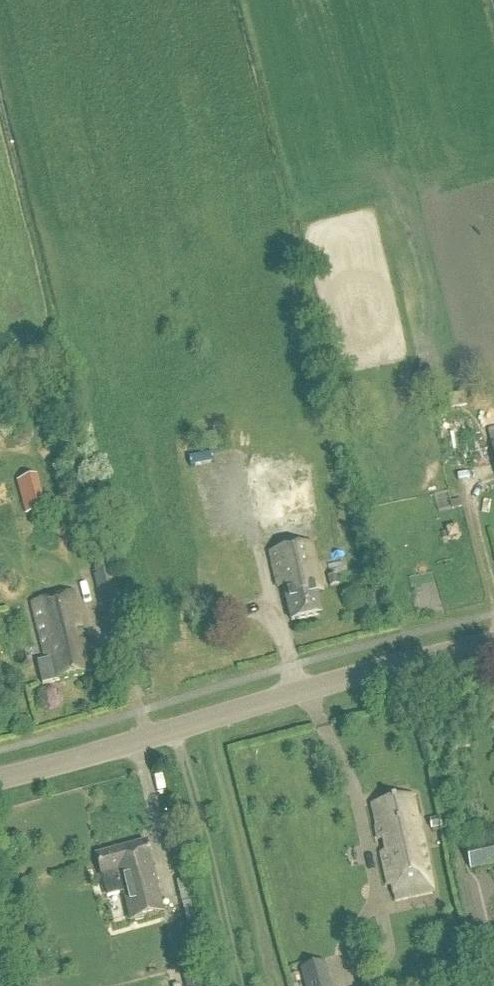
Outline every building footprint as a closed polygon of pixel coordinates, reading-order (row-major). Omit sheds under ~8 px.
[(464,396),(447,399),(450,411),(466,408),(464,396)] [(36,479),(17,483),(25,515),(44,511),(36,479)] [(460,501),(450,504),(452,512),(462,510),(460,501)] [(485,524),(493,521),(493,511),(491,503),(479,507),(485,524)] [(456,527),(445,530),(448,541),(458,538),(456,527)] [(322,595),(310,546),(268,557),(276,591),(283,589),(292,625),(321,618),(316,596),(322,595)] [(94,579),(105,624),(123,619),(110,573),(94,579)] [(337,577),(327,580),(329,589),(330,590),(339,588),(337,577)] [(76,644),(73,632),(82,630),(73,594),(33,603),(46,662),(41,663),(46,684),(89,674),(81,643),(76,644)] [(413,821),(409,799),(375,805),(379,827),(375,828),(377,842),(386,840),(389,855),(380,857),(386,888),(392,888),(394,901),(431,894),(420,835),(415,836),(414,829),(417,828),(416,820),(413,821)] [(439,821),(429,822),(430,832),(440,831),(439,821)] [(131,924),(163,916),(152,865),(147,845),(97,859),(104,884),(108,899),(124,895),(131,924)] [(469,872),(493,867),(493,845),(465,851),(469,872)] [(188,882),(176,884),(179,895),(190,892),(188,882)] [(300,972),(304,985),(330,985),(324,965),(300,972)] [(186,972),(190,985),(211,985),(207,967),(206,967),(186,972)] [(290,978),(292,985),(293,985),(300,984),(298,976),(290,978)]
